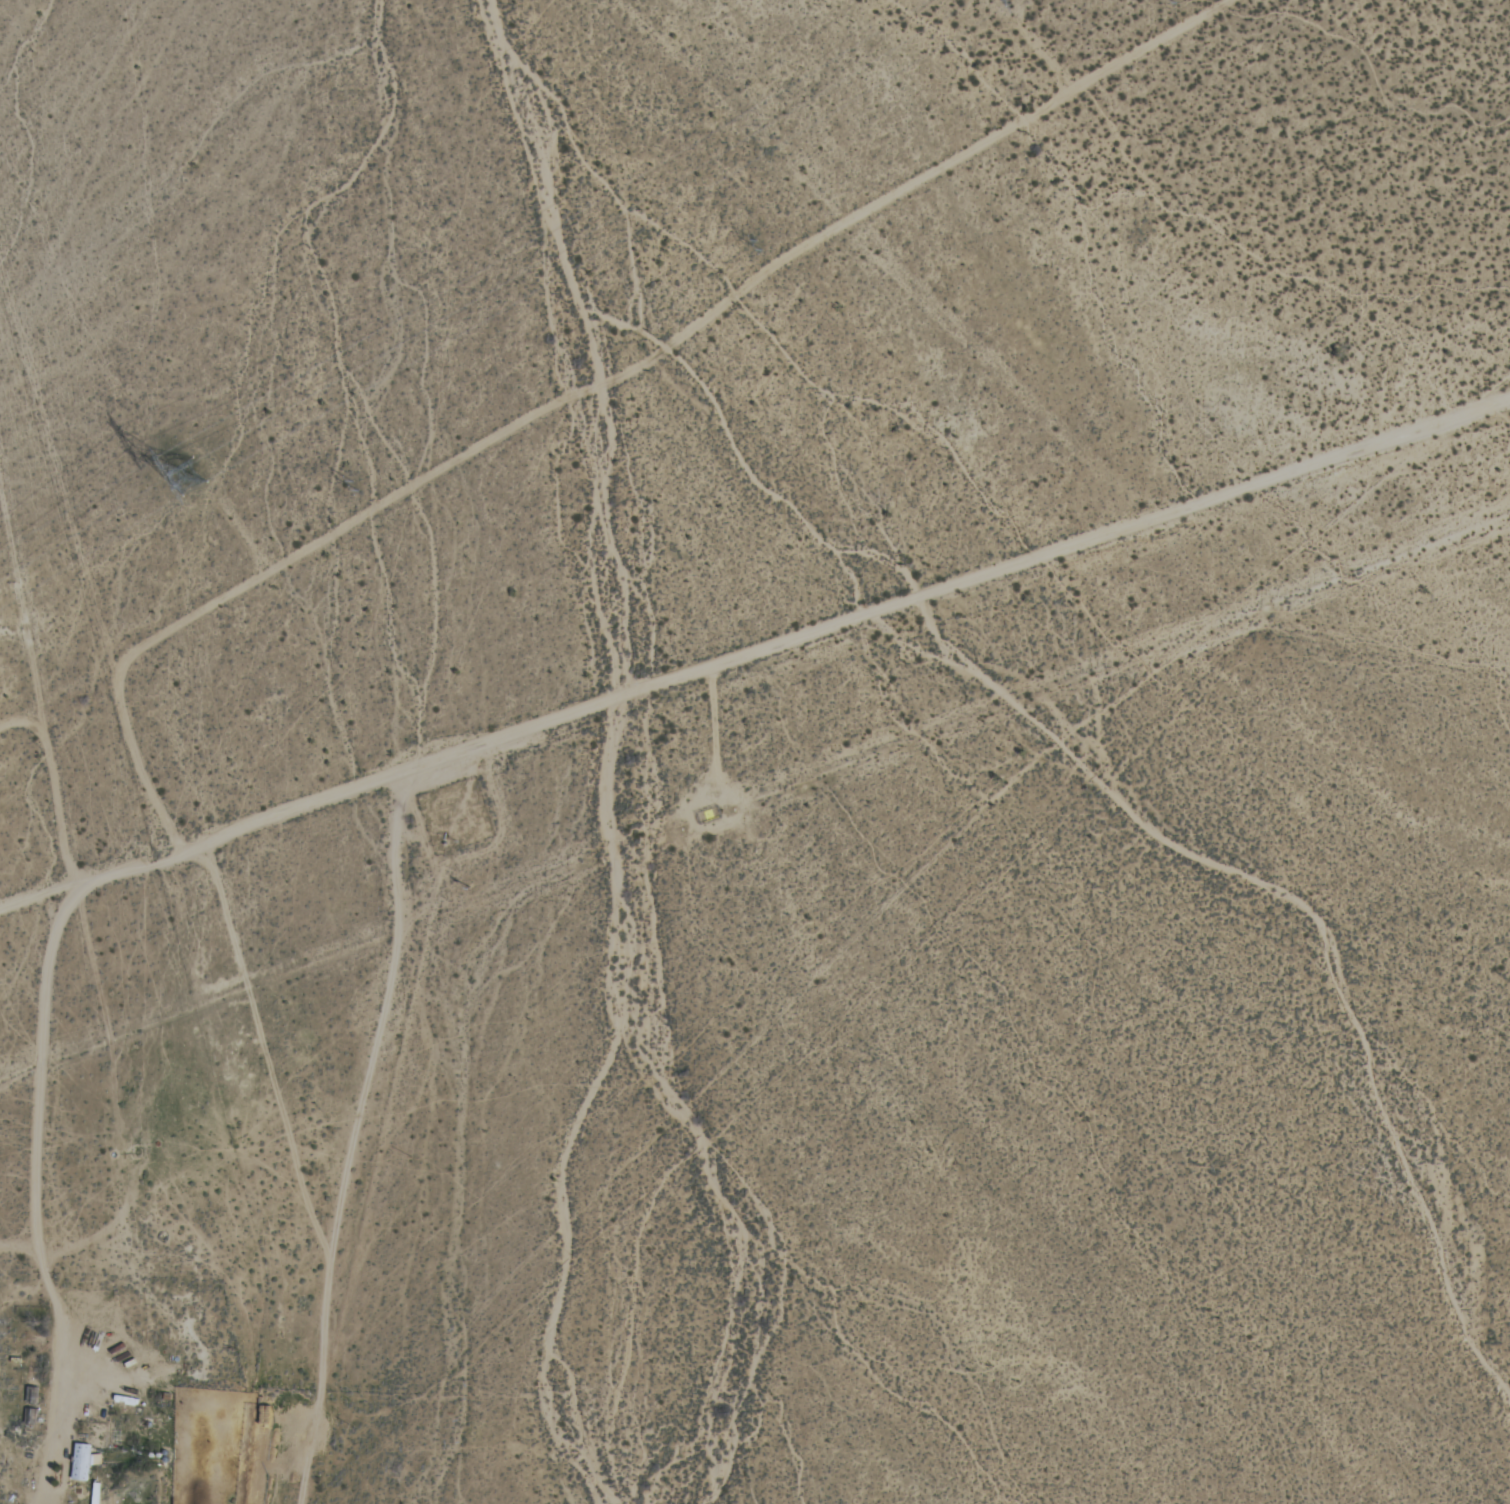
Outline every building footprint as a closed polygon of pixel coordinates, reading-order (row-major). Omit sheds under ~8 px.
[(100,1453),(89,1453),(89,1443),(72,1443),(71,1479),(86,1480),(87,1464),(100,1464),(100,1453)]
